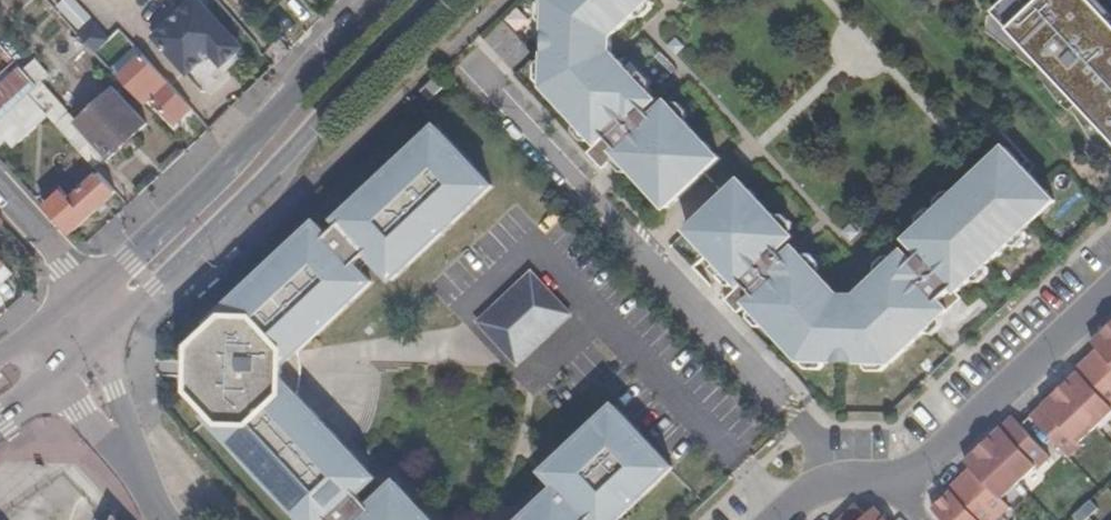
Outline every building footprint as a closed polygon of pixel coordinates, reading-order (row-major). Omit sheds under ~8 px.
[(153,34),(186,70),(209,48),(221,61),(241,42),(202,0),(190,0),(153,34)] [(546,16),(545,75),(564,95),(555,103),(598,148),(588,157),(603,174),(618,160),(646,190),(655,182),(676,205),(721,162),(668,106),(653,120),(646,114),(651,109),(646,103),(651,98),(611,55),(612,39),(654,0),(563,0),(546,16)] [(546,16),(563,0),(546,0),(546,16)] [(1092,0),(1012,0),(995,15),(1110,138),(1110,20),(1092,0)] [(113,70),(84,40),(76,48),(105,78),(113,70)] [(141,51),(116,74),(134,93),(140,86),(173,122),(190,104),(175,88),(159,71),(141,51)] [(38,85),(40,84),(48,76),(36,62),(26,72),(38,85)] [(28,95),(38,85),(26,72),(21,67),(0,86),(0,121),(28,95)] [(545,75),(544,91),(555,103),(564,95),(545,75)] [(28,95),(48,118),(56,126),(68,113),(40,84),(38,85),(28,95)] [(90,162),(96,169),(144,122),(112,88),(76,121),(63,134),(90,162)] [(6,141),(15,149),(48,118),(28,95),(0,121),(0,146),(6,141)] [(651,98),(646,103),(651,109),(657,104),(651,98)] [(63,134),(76,121),(68,113),(56,126),(63,134)] [(493,190),(438,131),(338,224),(343,228),(330,240),(318,227),(211,327),(215,331),(193,351),(191,397),(213,420),(208,424),(299,519),(427,519),(399,489),(372,514),(361,501),(378,485),(298,400),(300,392),(301,390),(301,389),(301,386),(302,383),(302,379),(302,377),(302,366),(302,365),(302,363),(302,361),(302,359),(301,358),(301,356),(301,354),(373,286),(357,269),(370,257),(394,282),(493,190)] [(794,241),(742,185),(697,227),(727,258),(718,267),(740,291),(726,304),(739,318),(748,308),(790,352),(799,345),(818,366),(878,367),(898,348),(906,356),(964,302),(959,297),(1034,226),(1026,217),(1049,195),(1007,151),(909,243),(923,258),(916,265),(911,260),(905,265),(900,260),(858,300),(841,300),(801,257),(796,263),(790,257),(786,262),(779,255),(794,241)] [(45,208),(70,236),(116,190),(96,169),(90,162),(71,181),(80,191),(72,199),(60,187),(54,192),(57,195),(45,208)] [(655,182),(646,190),(667,213),(676,205),(655,182)] [(1026,217),(1034,226),(1057,204),(1049,195),(1026,217)] [(689,235),(718,267),(727,258),(697,227),(689,235)] [(790,257),(796,263),(801,257),(795,252),(790,257)] [(900,260),(905,265),(911,260),(905,254),(900,260)] [(8,266),(0,256),(0,273),(8,266)] [(480,326),(519,368),(572,319),(532,277),(480,326)] [(1101,339),(1104,342),(1097,349),(1100,353),(1079,374),(1081,377),(1034,420),(1071,462),(1084,450),(1081,448),(1110,420),(1110,330),(1101,339)] [(1094,346),(1097,349),(1104,342),(1101,339),(1094,346)] [(790,352),(802,365),(818,366),(799,345),(790,352)] [(898,348),(878,367),(894,367),(906,356),(898,348)] [(616,412),(546,477),(559,492),(530,519),(624,519),(674,473),(616,412)] [(1054,462),(1023,429),(1016,421),(974,459),(977,462),(969,469),(973,473),(950,494),(954,497),(935,513),(942,519),(1005,519),(1014,512),(1007,506),(1005,503),(1039,471),(1042,473),(1054,462)] [(969,469),(977,462),(974,459),(967,466),(969,469)] [(1106,494),(1078,519),(1110,519),(1110,499),(1106,494)] [(848,519),(866,519),(858,510),(848,519)]
